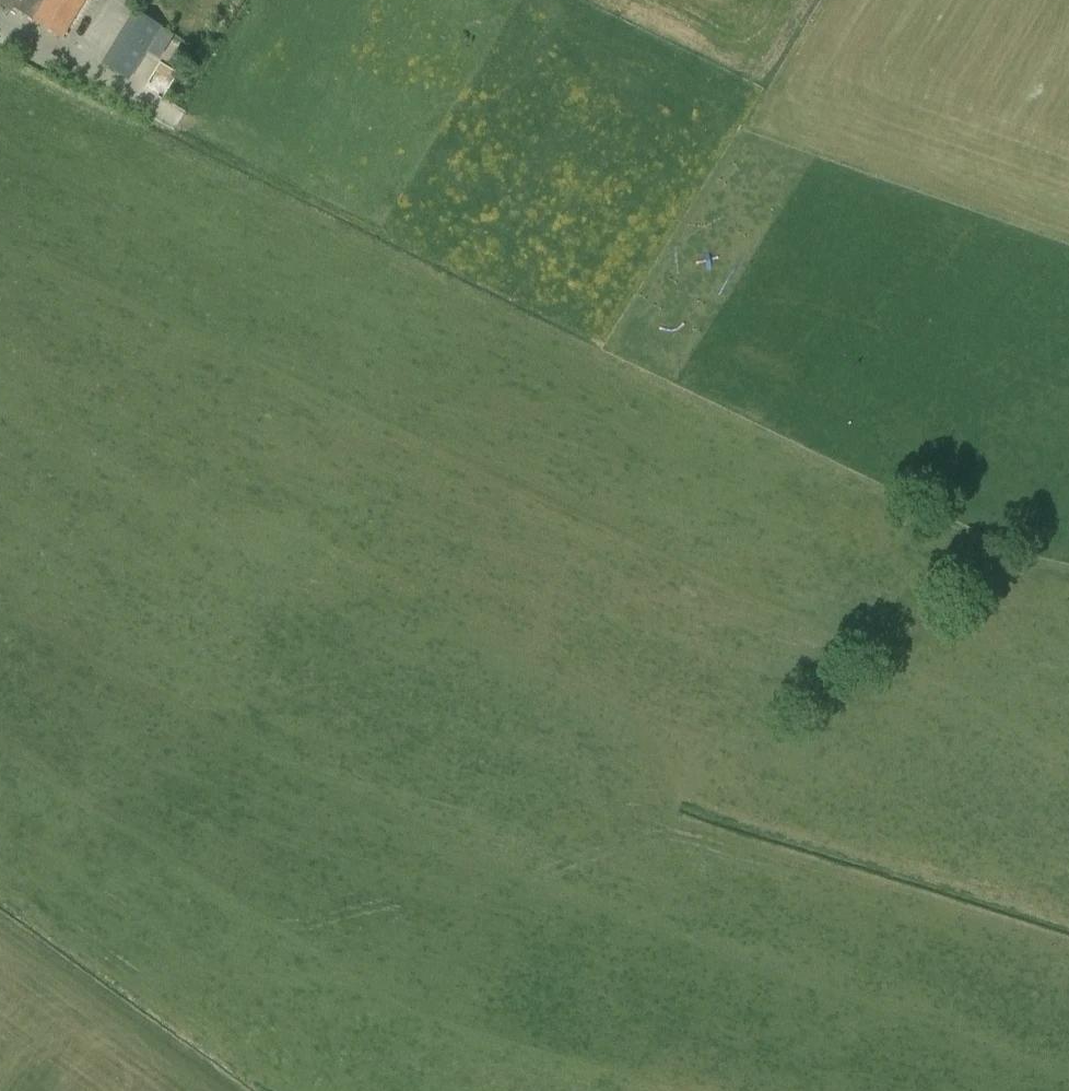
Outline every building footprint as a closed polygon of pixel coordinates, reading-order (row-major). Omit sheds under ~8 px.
[(11,10),(12,8),(31,20),(61,40),(86,0),(0,0),(0,3),(11,10)] [(161,27),(134,10),(101,63),(128,80),(161,27)]
